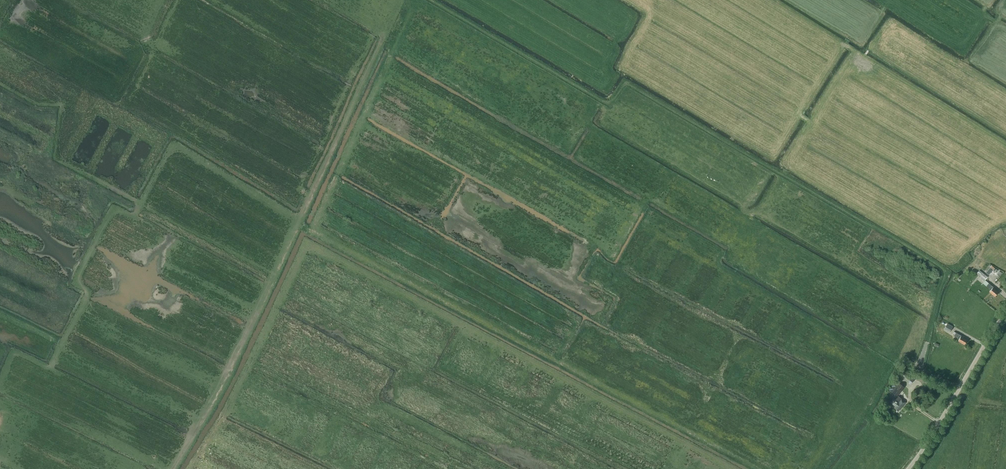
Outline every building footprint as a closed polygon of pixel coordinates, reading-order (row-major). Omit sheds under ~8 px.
[(985,280),(988,277),(979,270),(977,273),(985,280)] [(995,288),(989,283),(985,280),(982,283),(991,290),(989,291),(995,296),(998,292),(994,289),(995,288)] [(948,324),(944,330),(949,333),(953,327),(948,324)] [(964,344),(967,340),(963,337),(963,336),(956,332),(954,336),(959,339),(958,340),(964,344)] [(915,377),(908,372),(903,378),(910,384),(915,377)] [(900,383),(892,392),(897,396),(904,386),(900,383)] [(896,406),(894,408),(898,411),(902,407),(903,407),(906,402),(900,397),(897,401),(893,398),(890,402),(896,406)]
